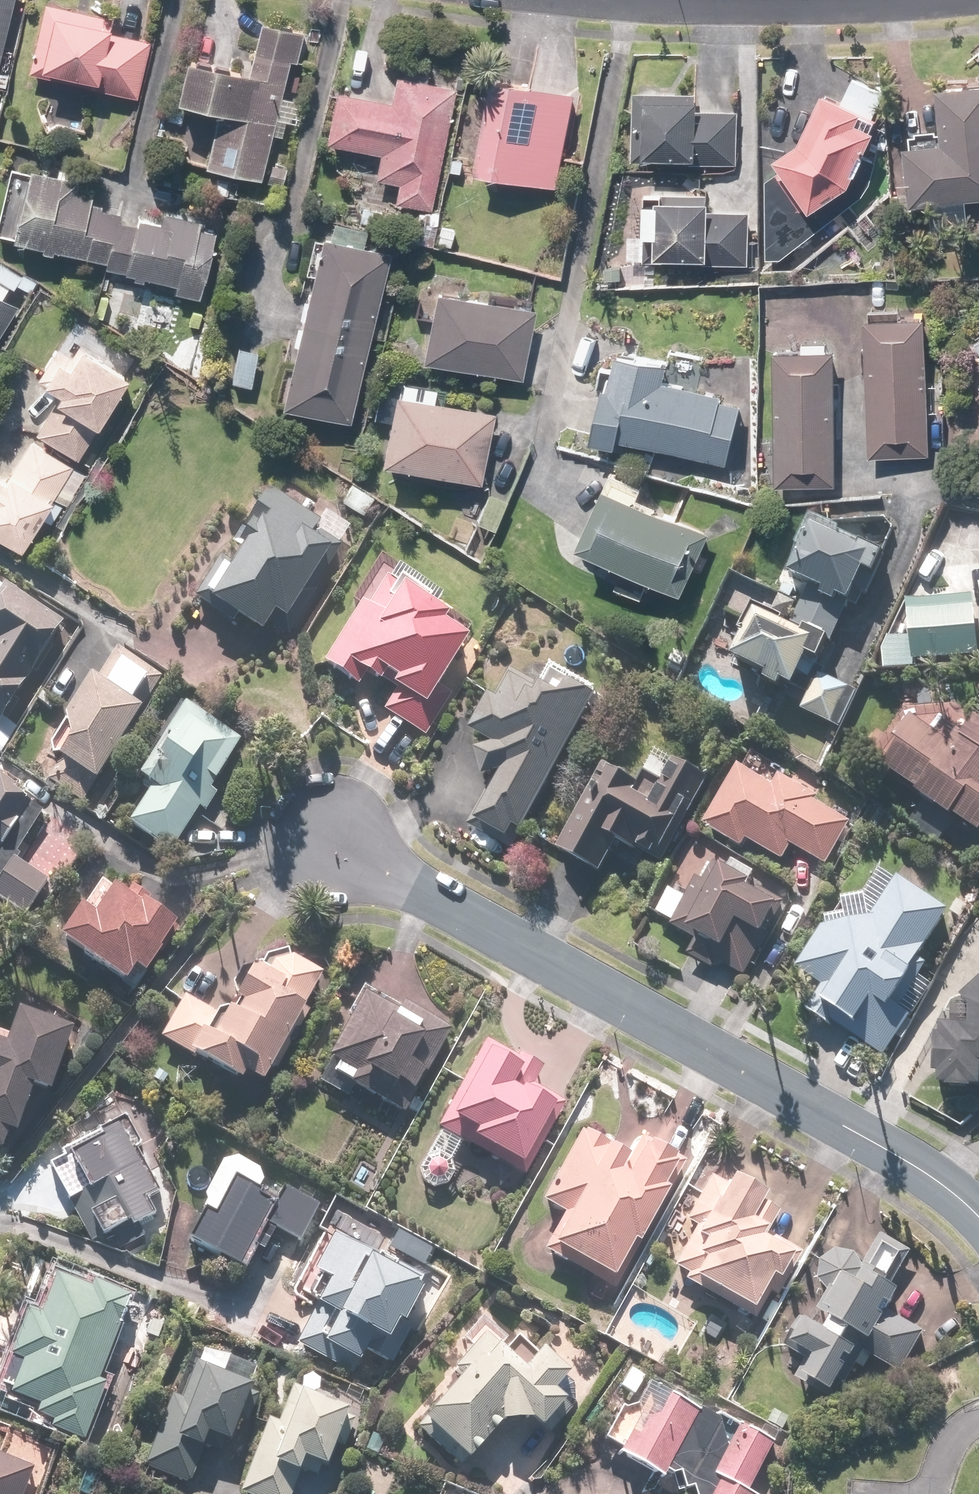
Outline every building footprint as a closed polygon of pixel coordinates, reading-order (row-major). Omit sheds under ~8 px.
[(14,0),(0,0),(0,60),(14,0)] [(112,21),(44,5),(27,75),(136,100),(150,43),(109,33),(112,21)] [(247,77),(184,62),(174,104),(216,114),(203,169),(253,181),(282,188),(287,169),(266,164),(289,64),(296,65),(303,35),(259,25),(247,77)] [(389,104),(336,93),(325,146),(378,156),(374,180),(397,184),(393,204),(431,211),(455,88),(416,80),(395,76),(389,104)] [(556,189),(574,95),(490,78),(472,173),(556,189)] [(934,87),(938,141),(901,144),(906,206),(978,200),(978,83),(934,87)] [(779,170),(764,180),(764,260),(780,259),(861,197),(871,184),(883,129),(874,125),(876,120),(819,91),(796,140),(770,157),(779,170)] [(738,111),(696,109),(696,100),(693,100),(693,94),(633,93),(631,162),(736,165),(738,111)] [(89,208),(92,198),(76,194),(78,186),(78,182),(29,171),(29,173),(10,169),(0,209),(0,237),(13,241),(13,244),(62,255),(62,254),(77,258),(77,257),(106,264),(105,270),(176,287),(174,294),(198,300),(214,234),(200,230),(201,223),(161,213),(158,225),(137,220),(136,226),(117,222),(119,215),(89,208)] [(749,212),(707,210),(708,201),(704,201),(705,196),(644,194),(642,263),(748,266),(749,212)] [(388,251),(317,234),(276,406),(347,423),(388,251)] [(532,308),(430,288),(416,360),(518,379),(532,308)] [(19,308),(0,296),(0,337),(19,308)] [(922,313),(862,315),(868,456),(928,454),(922,313)] [(834,347),(771,347),(772,487),(835,486),(834,347)] [(56,350),(37,381),(43,384),(41,388),(57,398),(34,436),(76,462),(127,380),(106,367),(79,351),(73,361),(56,350)] [(720,395),(663,382),(667,364),(615,352),(607,386),(601,384),(588,440),(614,446),(615,440),(726,465),(739,406),(718,401),(720,395)] [(494,413),(391,391),(376,462),(479,484),(494,413)] [(5,481),(0,478),(0,541),(2,542),(19,553),(74,468),(31,441),(5,481)] [(709,533),(602,484),(574,546),(681,594),(709,533)] [(233,622),(258,636),(264,626),(286,639),(341,549),(312,531),(318,522),(266,490),(242,529),(251,534),(231,566),(219,558),(192,601),(231,624),(233,622)] [(762,685),(777,691),(779,686),(791,691),(805,659),(816,665),(827,642),(831,643),(849,607),(857,610),(893,529),(884,517),(829,524),(807,515),(776,584),(782,586),(778,595),(775,593),(765,612),(750,606),(736,636),(742,639),(730,664),(764,681),(762,685)] [(461,640),(472,624),(437,602),(440,597),(377,558),(348,603),(357,609),(320,666),(355,689),(363,677),(377,686),(379,684),(393,693),(381,711),(423,738),(450,697),(435,687),(464,642),(461,640)] [(62,623),(17,595),(17,596),(1,587),(0,588),(0,724),(62,623)] [(978,654),(978,637),(976,637),(972,598),(904,605),(910,664),(978,657),(978,654)] [(56,761),(45,780),(83,802),(94,783),(160,676),(114,648),(93,682),(86,678),(59,719),(66,740),(54,760),(56,761)] [(522,835),(596,701),(555,678),(548,691),(510,670),(493,701),(490,699),(469,736),(492,749),(475,754),(483,782),(501,777),(496,786),(492,783),(467,827),(512,852),(521,835),(522,835)] [(816,673),(799,713),(839,731),(857,691),(816,673)] [(960,734),(955,731),(947,743),(908,717),(878,762),(885,767),(882,772),(977,836),(978,833),(978,707),(967,724),(960,734)] [(196,809),(204,813),(215,795),(207,791),(236,744),(204,725),(178,709),(133,783),(146,791),(124,828),(168,855),(196,809)] [(602,767),(556,852),(599,875),(620,838),(631,844),(629,847),(662,865),(708,782),(674,764),(650,808),(639,802),(645,791),(602,767)] [(781,861),(790,846),(826,867),(850,825),(815,804),(818,798),(777,775),(771,787),(737,767),(702,827),(740,848),(744,840),(781,861)] [(25,918),(48,881),(15,861),(18,856),(15,854),(40,814),(28,806),(29,804),(10,792),(12,789),(0,782),(0,903),(25,918)] [(711,969),(716,961),(745,977),(785,904),(731,875),(731,876),(713,866),(703,885),(695,881),(671,927),(695,940),(691,948),(687,956),(711,969)] [(830,1024),(858,1042),(882,1058),(906,1023),(887,1011),(949,916),(896,882),(870,922),(821,932),(795,971),(820,988),(804,1012),(828,1027),(830,1024)] [(130,888),(123,899),(99,883),(79,913),(76,911),(56,943),(123,985),(132,970),(142,976),(159,952),(157,950),(173,926),(143,906),(148,899),(130,888)] [(183,997),(158,1040),(237,1084),(241,1076),(259,1086),(321,974),(292,957),(289,947),(266,953),(259,965),(238,971),(229,987),(232,999),(226,1010),(224,1010),(213,1014),(183,997)] [(978,1080),(978,989),(960,1008),(968,1014),(968,1032),(938,1032),(938,1041),(933,1041),(931,1078),(935,1079),(934,1089),(945,1089),(944,1092),(969,1093),(969,1091),(978,1092),(978,1080)] [(398,1006),(394,1014),(360,996),(324,1061),(353,1077),(346,1088),(402,1118),(448,1033),(398,1006)] [(29,1090),(47,1096),(70,1031),(14,1011),(1,1047),(0,1046),(0,1149),(5,1134),(13,1137),(29,1090)] [(491,1160),(524,1178),(565,1104),(532,1085),(541,1069),(518,1055),(515,1060),(483,1042),(434,1129),(490,1160),(491,1160)] [(145,1236),(138,1225),(156,1214),(148,1199),(160,1192),(136,1149),(142,1145),(125,1115),(60,1153),(62,1157),(46,1166),(90,1243),(108,1233),(110,1232),(120,1250),(145,1236)] [(562,1214),(541,1251),(613,1291),(668,1191),(685,1161),(639,1136),(626,1160),(607,1149),(608,1147),(579,1131),(540,1202),(562,1214)] [(202,1206),(184,1242),(243,1273),(256,1250),(262,1253),(273,1230),(299,1243),(318,1205),(282,1187),(276,1198),(257,1189),(260,1183),(257,1170),(234,1159),(218,1164),(200,1199),(202,1206)] [(724,1186),(708,1177),(682,1223),(693,1229),(671,1269),(677,1271),(684,1276),(681,1281),(753,1320),(767,1294),(775,1299),(800,1254),(765,1234),(775,1215),(757,1205),(761,1198),(728,1179),(724,1186)] [(818,1281),(827,1292),(815,1313),(830,1322),(823,1333),(800,1320),(784,1348),(805,1361),(794,1379),(836,1403),(856,1366),(864,1370),(871,1358),(902,1374),(924,1333),(887,1312),(899,1292),(891,1288),(912,1252),(880,1235),(862,1266),(854,1254),(836,1251),(820,1262),(818,1281)] [(348,1244),(347,1246),(329,1237),(310,1275),(314,1277),(303,1296),(317,1303),(296,1345),(351,1373),(363,1350),(389,1364),(412,1320),(404,1316),(422,1282),(408,1274),(408,1275),(402,1272),(348,1244)] [(40,1421),(49,1425),(47,1429),(82,1442),(104,1384),(99,1382),(130,1297),(89,1282),(87,1289),(50,1276),(35,1316),(22,1312),(0,1374),(0,1412),(38,1425),(40,1421)] [(454,1381),(411,1431),(459,1470),(497,1425),(528,1423),(537,1431),(561,1402),(551,1393),(566,1376),(536,1351),(532,1356),(511,1340),(498,1355),(495,1352),(504,1342),(478,1319),(458,1342),(467,1350),(446,1374),(454,1381)] [(189,1484),(203,1448),(220,1454),(223,1444),(228,1446),(237,1421),(246,1425),(257,1395),(248,1392),(251,1384),(193,1362),(178,1401),(168,1397),(142,1466),(145,1468),(145,1469),(185,1484),(186,1483),(189,1484)] [(773,1441),(647,1377),(631,1407),(623,1408),(618,1407),(601,1442),(616,1452),(612,1459),(659,1482),(663,1476),(670,1479),(675,1493),(679,1493),(750,1493),(746,1492),(773,1441)] [(300,1472),(316,1479),(320,1469),(324,1471),(334,1446),(343,1449),(354,1420),(345,1416),(348,1409),(290,1387),(275,1425),(265,1422),(238,1493),(292,1493),(300,1472)] [(33,1469),(0,1456),(0,1493),(24,1493),(33,1469)]
